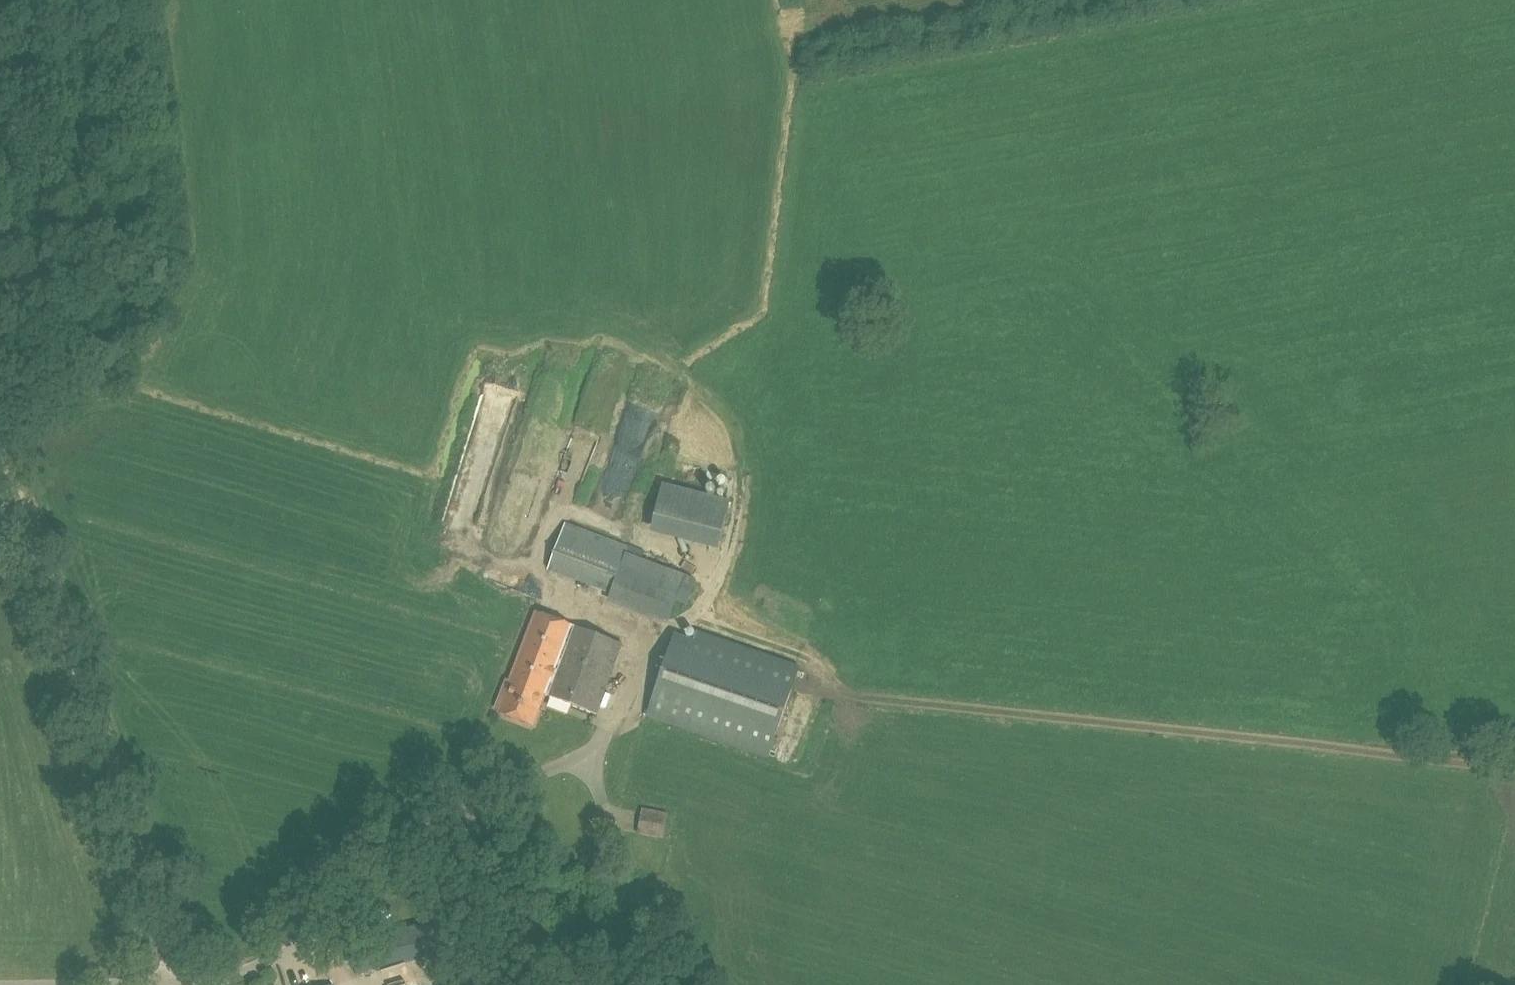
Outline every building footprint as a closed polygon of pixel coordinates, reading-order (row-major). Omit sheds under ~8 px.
[(731,499),(664,483),(655,520),(723,536),(731,499)] [(548,570),(605,592),(611,594),(608,602),(653,619),(654,616),(668,621),(675,601),(687,605),(696,579),(685,575),(685,574),(658,564),(662,554),(648,549),(648,547),(630,541),(629,546),(566,522),(548,570)] [(622,644),(535,611),(509,680),(507,679),(495,709),(500,710),(499,713),(532,726),(544,695),(595,714),(622,644)] [(769,756),(800,666),(698,632),(695,641),(675,634),(648,716),(769,756)] [(669,812),(642,808),(638,833),(665,838),(669,812)] [(429,922),(349,945),(357,976),(405,961),(405,963),(438,953),(429,922)]
